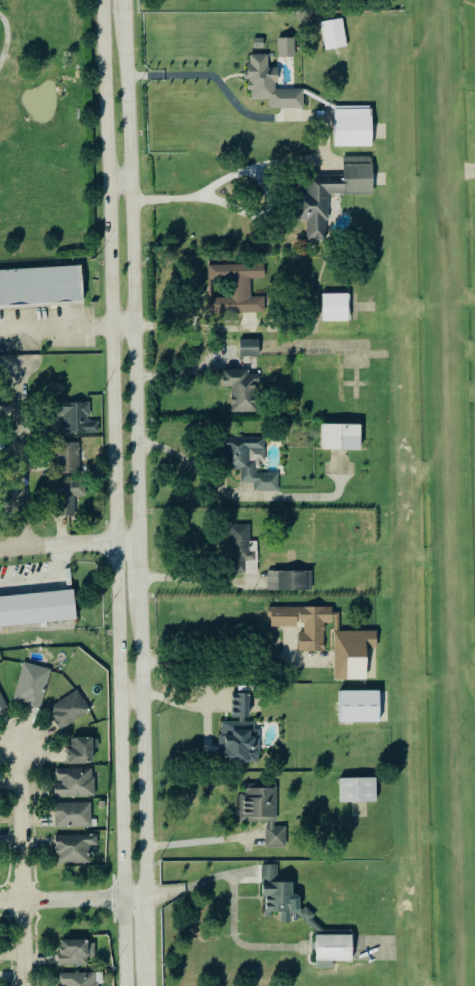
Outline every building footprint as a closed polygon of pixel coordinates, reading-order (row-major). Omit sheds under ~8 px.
[(321,23),(342,20),(346,46),(325,50),(321,23)] [(253,39),(262,39),(262,48),(253,48),(253,39)] [(295,57),(278,57),(277,39),(294,39),(295,57)] [(304,109),(304,90),(278,90),(279,68),(271,68),(271,54),(252,54),(252,64),(249,64),(248,100),(269,100),(269,109),(304,109)] [(334,110),(371,110),(371,147),(335,147),(334,110)] [(374,194),(373,157),(344,158),(345,176),(313,177),(313,191),(295,192),(296,221),(307,221),(308,241),(329,241),(328,196),(374,194)] [(265,314),(265,298),(251,298),(251,279),(265,279),(265,266),(208,266),(208,281),(234,281),(234,298),(210,298),(210,314),(265,314)] [(82,303),(0,308),(0,271),(79,267),(82,303)] [(322,295),(348,294),(349,319),(323,320),(322,295)] [(239,340),(258,340),(259,357),(239,357),(239,340)] [(249,371),(224,370),(224,388),(233,388),(232,413),(258,413),(259,375),(249,375),(249,371)] [(322,425),(359,425),(359,451),(321,451),(322,425)] [(279,491),(279,474),(256,474),(256,462),(266,462),(266,439),(227,438),(227,471),(241,471),(241,484),(255,484),(255,491),(279,491)] [(80,444),(57,444),(58,474),(81,474),(80,444)] [(258,574),(258,553),(251,553),(250,525),(229,526),(229,575),(258,574)] [(313,573),(268,572),(268,591),(313,592),(313,573)] [(76,619),(0,627),(0,597),(73,590),(76,619)] [(325,652),(325,624),(333,624),(333,608),(271,608),(271,627),(304,627),(304,634),(299,634),(299,652),(325,652)] [(336,632),(335,681),(368,681),(368,649),(377,649),(378,632),(336,632)] [(43,710),(49,669),(22,664),(15,705),(43,710)] [(62,731),(91,712),(78,691),(48,710),(62,731)] [(339,692),(378,691),(378,723),(340,723),(339,692)] [(226,765),(260,764),(259,737),(255,737),(255,722),(250,723),(249,695),(233,695),(234,723),(220,723),(221,753),(225,753),(226,765)] [(93,739),(70,740),(70,766),(94,765),(93,739)] [(94,798),(94,769),(57,770),(57,784),(55,784),(55,798),(94,798)] [(339,779),(375,779),(375,803),(339,803),(339,779)] [(267,849),(286,848),(286,827),(277,827),(277,790),(241,790),(241,823),(267,823),(267,849)] [(91,803),(55,804),(55,829),(92,828),(91,803)] [(56,836),(56,865),(90,864),(90,847),(97,847),(97,836),(56,836)] [(265,915),(281,914),(282,924),(292,923),(292,914),(300,913),(300,926),(315,926),(314,911),(301,911),(301,895),(294,895),(294,883),(279,883),(278,866),(263,866),(265,915)] [(316,936),(350,936),(350,961),(316,960),(316,936)] [(60,940),(59,966),(88,967),(88,957),(95,957),(95,941),(60,940)] [(99,984),(103,984),(103,973),(61,974),(61,985),(99,985),(99,984)]
